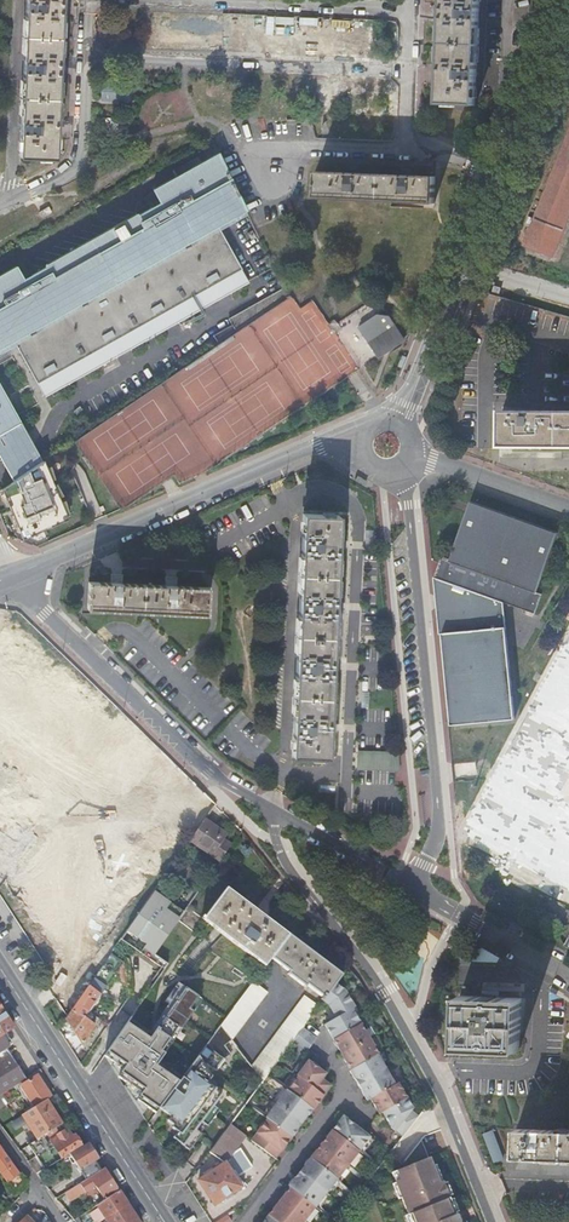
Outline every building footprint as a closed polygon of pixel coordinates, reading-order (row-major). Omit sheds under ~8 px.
[(21,97),(21,99),(20,115),(19,142),(18,151),(18,158),(36,158),(48,159),(53,159),(54,148),(55,137),(55,128),(56,117),(56,102),(57,97),(57,82),(58,69),(59,56),(59,41),(60,37),(60,22),(61,7),(61,0),(26,0),(25,20),(24,36),(24,38),(23,54),(21,81),(21,97)] [(443,8),(443,17),(442,26),(442,41),(442,47),(441,63),(441,71),(440,82),(440,93),(439,104),(445,104),(456,105),(475,106),(475,99),(476,90),(477,63),(478,48),(478,42),(478,27),(479,9),(479,0),(443,0),(443,8)] [(219,155),(154,191),(161,204),(139,217),(138,215),(46,266),(47,267),(24,280),(17,266),(0,276),(0,346),(13,339),(38,383),(243,271),(219,226),(246,211),(219,155)] [(402,176),(360,175),(349,174),(316,173),(315,200),(435,204),(436,178),(413,177),(402,176)] [(260,282),(218,311),(231,330),(273,301),(260,282)] [(401,337),(382,307),(380,304),(363,302),(334,322),(362,364),(365,361),(401,337)] [(16,481),(43,463),(0,386),(0,453),(16,481)] [(502,412),(501,445),(518,445),(555,445),(568,445),(568,412),(502,412)] [(49,468),(46,461),(43,463),(16,481),(4,490),(5,493),(10,506),(14,515),(19,527),(23,536),(28,538),(70,519),(69,515),(63,502),(61,498),(56,485),(54,481),(49,468)] [(52,467),(49,468),(54,481),(58,479),(52,467)] [(6,508),(10,506),(5,493),(2,494),(6,508)] [(66,501),(63,502),(69,515),(73,513),(66,501)] [(470,501),(463,520),(451,554),(446,552),(444,559),(440,558),(434,576),(442,579),(502,601),(534,612),(541,593),(536,591),(554,539),(557,533),(470,501)] [(337,546),(338,515),(302,514),(292,756),(328,757),(329,731),(332,662),(335,599),(337,546)] [(16,528),(19,527),(14,515),(10,516),(16,528)] [(444,605),(442,579),(434,576),(433,576),(438,632),(441,632),(456,630),(454,604),(444,605)] [(502,601),(442,579),(444,605),(454,604),(456,630),(441,632),(450,724),(514,717),(502,601)] [(114,583),(88,582),(87,609),(206,615),(208,588),(178,586),(114,583)] [(398,754),(359,751),(358,770),(400,772),(398,754)] [(189,841),(219,861),(230,845),(223,840),(226,835),(203,820),(189,841)] [(185,900),(190,903),(197,893),(192,889),(185,900)] [(203,921),(265,967),(271,959),(289,935),(226,890),(205,918),(203,916),(202,918),(203,920),(187,908),(184,912),(183,914),(178,921),(194,933),(203,921)] [(178,921),(183,914),(152,896),(153,894),(152,894),(126,932),(146,944),(141,953),(142,953),(143,952),(152,958),(152,959),(166,968),(168,965),(155,955),(178,921)] [(183,914),(184,912),(153,894),(152,896),(183,914)] [(342,975),(315,955),(298,943),(289,935),(271,959),(280,966),(289,973),(288,974),(296,981),(305,988),(307,986),(322,997),(320,999),(323,1001),(331,990),(342,975)] [(110,954),(65,1019),(81,1045),(94,1027),(88,1023),(92,1018),(92,1015),(91,1014),(88,1013),(123,963),(110,954)] [(258,976),(220,1026),(232,1040),(272,987),(258,976)] [(344,989),(336,983),(323,1001),(329,1005),(332,1011),(328,1014),(332,1021),(324,1025),(334,1041),(333,1043),(335,1047),(337,1047),(346,1063),(345,1065),(347,1069),(350,1069),(350,1070),(349,1071),(366,1101),(369,1100),(378,1115),(382,1112),(391,1129),(402,1137),(418,1117),(410,1111),(411,1109),(406,1099),(405,1099),(397,1084),(394,1085),(393,1085),(388,1075),(382,1066),(377,1056),(376,1055),(377,1054),(375,1050),(369,1040),(369,1039),(363,1030),(358,1020),(352,1010),(352,1009),(354,1008),(344,989)] [(149,1040),(127,1025),(107,1053),(125,1066),(120,1074),(143,1091),(139,1097),(157,1111),(177,1084),(155,1068),(204,1000),(187,988),(149,1040)] [(483,997),(477,997),(460,996),(459,1021),(457,1048),(468,1049),(519,1051),(522,999),(508,998),(499,998),(500,992),(491,992),(483,991),(483,997)] [(252,1066),(263,1080),(294,1039),(304,1026),(318,1007),(304,997),(252,1066)] [(356,1007),(352,1010),(358,1020),(362,1017),(356,1007)] [(3,1011),(0,1013),(0,1052),(9,1047),(5,1041),(9,1038),(7,1035),(6,1033),(14,1028),(11,1025),(3,1011)] [(167,1099),(159,1109),(170,1117),(167,1121),(174,1126),(172,1128),(178,1133),(188,1140),(196,1130),(202,1122),(214,1106),(222,1094),(207,1083),(225,1059),(231,1054),(225,1046),(232,1040),(220,1026),(193,1063),(187,1071),(167,1099)] [(370,1026),(363,1030),(369,1039),(376,1036),(370,1026)] [(302,1028),(292,1042),(305,1052),(316,1038),(302,1028)] [(376,1036),(369,1040),(375,1050),(382,1046),(376,1036)] [(383,1052),(377,1056),(382,1066),(389,1062),(383,1052)] [(20,1084),(26,1080),(18,1067),(10,1055),(0,1061),(0,1096),(20,1084)] [(259,1130),(251,1141),(275,1159),(291,1138),(290,1137),(291,1137),(293,1137),(296,1133),(295,1131),(306,1116),(308,1116),(311,1113),(310,1111),(311,1110),(312,1110),(330,1086),(321,1080),(325,1075),(319,1070),(319,1066),(313,1062),(310,1063),(308,1062),(296,1077),(297,1078),(287,1092),(286,1091),(276,1105),(265,1119),(267,1120),(264,1123),(262,1123),(258,1128),(259,1130)] [(393,1085),(400,1081),(394,1071),(388,1075),(393,1085)] [(34,1108),(46,1100),(51,1097),(36,1074),(26,1080),(20,1084),(34,1108)] [(294,1075),(283,1089),(286,1091),(287,1092),(297,1078),(296,1077),(294,1075)] [(402,1081),(397,1084),(403,1094),(408,1091),(402,1081)] [(272,1102),(276,1105),(286,1091),(283,1089),(282,1088),(272,1102)] [(38,1139),(46,1134),(47,1134),(61,1125),(46,1100),(34,1108),(23,1115),(38,1139)] [(262,1116),(265,1119),(276,1105),(272,1102),(262,1116)] [(214,1106),(202,1122),(207,1126),(219,1110),(214,1106)] [(263,1221),(303,1221),(313,1209),(324,1195),(335,1181),(346,1167),(358,1153),(369,1139),(342,1118),(308,1161),(305,1161),(303,1165),(303,1167),(292,1181),(290,1181),(287,1185),(287,1187),(286,1188),(288,1190),(263,1221)] [(246,1137),(230,1125),(209,1153),(224,1164),(198,1181),(214,1205),(221,1200),(229,1195),(243,1185),(242,1184),(243,1183),(238,1176),(252,1167),(240,1149),(232,1154),(246,1137)] [(568,1157),(568,1129),(516,1127),(515,1154),(568,1157)] [(188,1140),(178,1133),(174,1138),(189,1150),(201,1134),(196,1130),(188,1140)] [(46,1134),(62,1160),(63,1159),(62,1157),(80,1145),(74,1136),(72,1137),(68,1131),(65,1133),(64,1131),(57,1136),(58,1137),(52,1141),(47,1134),(46,1134)] [(45,1171),(49,1168),(62,1160),(46,1134),(38,1139),(28,1145),(36,1158),(45,1171)] [(358,1153),(361,1156),(372,1141),(369,1139),(358,1153)] [(88,1143),(70,1155),(85,1180),(100,1171),(95,1162),(99,1160),(88,1143)] [(1,1174),(15,1193),(16,1193),(27,1185),(0,1147),(0,1173),(1,1174)] [(361,1156),(358,1153),(346,1167),(350,1170),(361,1156)] [(447,1180),(443,1182),(437,1165),(433,1156),(398,1171),(401,1178),(397,1180),(414,1221),(464,1221),(447,1180)] [(36,1158),(28,1163),(37,1176),(45,1171),(36,1158)] [(447,1180),(440,1164),(437,1165),(443,1182),(447,1180)] [(350,1170),(346,1167),(335,1181),(339,1184),(350,1170)] [(85,1180),(64,1194),(70,1202),(95,1186),(104,1200),(119,1191),(104,1168),(100,1171),(85,1180)] [(339,1184),(335,1181),(324,1195),(327,1198),(339,1184)] [(128,1205),(119,1191),(104,1200),(97,1205),(106,1219),(128,1205)] [(229,1195),(221,1200),(224,1203),(232,1198),(229,1195)] [(327,1198),(324,1195),(313,1209),(316,1212),(327,1198)] [(128,1205),(106,1219),(108,1221),(139,1221),(128,1205)] [(313,1209),(303,1221),(308,1221),(316,1212),(313,1209)] [(85,1213),(80,1216),(77,1219),(79,1221),(83,1221),(88,1219),(85,1213)]
